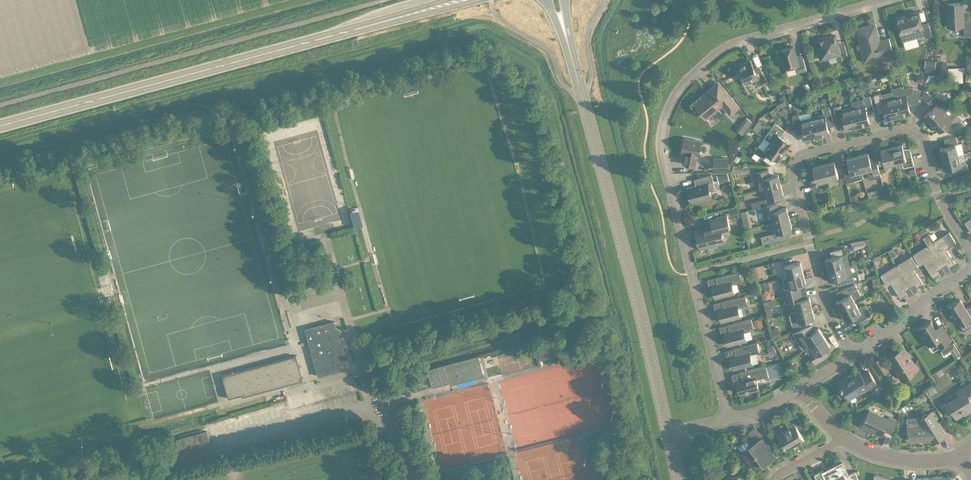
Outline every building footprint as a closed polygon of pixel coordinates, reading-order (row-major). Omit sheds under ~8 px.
[(961,1),(945,2),(946,25),(962,25),(963,35),(970,35),(969,15),(962,15),(962,9),(961,1)] [(923,33),(924,36),(930,34),(927,21),(920,23),(917,10),(908,12),(909,13),(895,17),(901,39),(923,33)] [(861,56),(862,61),(872,58),(871,55),(891,50),(888,38),(879,40),(874,22),(856,27),(860,43),(857,43),(861,56)] [(833,33),(814,39),(818,51),(820,58),(826,56),(828,56),(830,61),(836,59),(847,56),(843,43),(837,45),(833,33)] [(796,58),(792,45),(780,49),(785,67),(793,64),(795,72),(805,69),(802,57),(796,58)] [(753,69),(748,59),(736,65),(739,71),(737,72),(740,77),(742,76),(745,83),(753,79),(756,84),(765,79),(759,66),(753,69)] [(961,82),(961,72),(963,72),(963,68),(947,68),(947,73),(945,73),(945,76),(949,76),(949,78),(953,78),(953,80),(957,80),(957,82),(961,82)] [(705,94),(693,103),(704,117),(721,103),(729,113),(738,106),(720,84),(717,81),(703,93),(705,94)] [(897,116),(909,113),(906,102),(907,100),(916,103),(920,89),(909,86),(902,88),(899,85),(891,88),(891,87),(890,87),(891,91),(897,116)] [(922,88),(920,96),(925,100),(930,94),(923,88),(922,88)] [(897,116),(891,91),(880,94),(879,92),(872,94),(876,108),(882,107),(883,108),(886,119),(897,116)] [(930,124),(943,110),(949,104),(943,98),(940,98),(935,93),(926,102),(931,106),(922,116),(930,124)] [(850,101),(851,106),(856,126),(868,123),(865,113),(866,111),(872,109),(869,95),(861,97),(862,98),(850,101)] [(856,126),(851,106),(840,109),(839,104),(832,106),(835,119),(841,118),(842,118),(845,129),(856,126)] [(810,117),(815,136),(828,133),(825,123),(826,121),(831,120),(828,105),(821,107),(823,113),(810,117)] [(943,110),(930,124),(938,131),(947,122),(952,126),(960,118),(955,113),(951,118),(943,110)] [(810,117),(799,119),(798,113),(791,115),(794,129),(800,128),(801,129),(804,139),(815,136),(810,117)] [(773,122),(769,127),(763,136),(784,151),(790,142),(779,134),(783,129),(773,122)] [(944,145),(938,147),(941,157),(957,153),(961,152),(962,152),(960,142),(956,142),(954,135),(943,138),(944,145)] [(777,160),(784,151),(763,136),(753,151),(763,158),(766,152),(777,160)] [(682,162),(693,164),(696,154),(697,154),(700,140),(683,137),(680,151),(684,151),(682,162)] [(890,146),(894,161),(899,160),(902,166),(913,164),(909,148),(902,149),(901,143),(890,146)] [(894,161),(890,146),(879,148),(883,164),(894,161)] [(860,170),(865,169),(868,178),(879,175),(878,172),(877,168),(875,156),(868,158),(867,152),(856,154),(860,170)] [(957,153),(941,157),(944,168),(948,167),(950,167),(951,166),(952,172),(967,168),(965,162),(964,163),(961,152),(957,153)] [(862,176),(860,170),(856,154),(845,157),(847,163),(841,165),(844,176),(845,180),(862,176)] [(712,169),(726,168),(726,157),(712,158),(712,169)] [(833,160),(822,163),(826,178),(837,176),(833,160)] [(815,181),(826,178),(822,163),(811,165),(815,181)] [(756,189),(764,187),(779,183),(777,172),(769,174),(767,168),(752,171),(756,189)] [(689,201),(710,195),(708,189),(714,187),(710,173),(696,176),(698,183),(686,186),(689,201)] [(766,198),(782,194),(779,183),(764,187),(766,198)] [(764,198),(750,201),(751,208),(766,204),(764,198)] [(772,221),(788,217),(785,206),(777,208),(776,202),(760,206),(763,218),(771,216),(772,221)] [(712,226),(695,231),(699,245),(722,240),(719,230),(725,229),(729,228),(727,222),(725,214),(714,217),(710,218),(712,226)] [(788,217),(772,221),(775,232),(769,233),(770,239),(775,238),(775,240),(785,237),(783,229),(791,228),(788,217)] [(922,236),(927,244),(941,266),(945,263),(947,266),(954,262),(946,249),(945,250),(944,248),(954,241),(948,230),(933,240),(928,232),(922,236)] [(941,266),(927,244),(911,253),(918,264),(923,261),(925,263),(923,264),(931,276),(938,272),(936,269),(941,266)] [(830,256),(824,257),(827,268),(848,263),(845,252),(842,253),(840,247),(829,250),(830,256)] [(910,254),(895,264),(908,286),(913,283),(915,286),(922,282),(914,270),(913,270),(911,268),(917,265),(910,254)] [(297,261),(298,267),(310,264),(311,263),(309,258),(297,261)] [(799,260),(783,264),(786,275),(802,271),(799,260)] [(776,278),(772,262),(762,264),(764,274),(752,276),(754,283),(776,278)] [(848,263),(827,268),(829,279),(832,278),(836,277),(837,284),(858,278),(857,272),(856,271),(850,273),(848,264),(848,263)] [(908,286),(895,264),(879,274),(886,284),(891,281),(892,283),(891,284),(899,297),(906,292),(904,289),(908,286)] [(306,268),(300,269),(303,282),(308,281),(306,268)] [(738,270),(715,276),(716,281),(715,283),(710,284),(714,296),(733,291),(730,282),(740,279),(738,270)] [(784,287),(780,288),(781,295),(800,290),(804,289),(803,287),(802,283),(804,282),(802,271),(786,275),(781,277),(784,287)] [(841,297),(835,300),(840,309),(854,302),(852,297),(859,293),(854,283),(837,290),(841,297)] [(800,290),(781,295),(783,301),(792,299),(795,310),(810,306),(808,295),(807,295),(806,296),(805,291),(804,289),(800,290)] [(880,289),(874,293),(883,307),(889,303),(880,289)] [(721,299),(722,305),(721,307),(717,308),(720,320),(739,315),(736,305),(746,303),(744,294),(721,299)] [(959,298),(947,305),(952,313),(949,315),(952,320),(955,318),(962,329),(970,324),(970,303),(964,307),(959,298)] [(857,307),(854,302),(840,309),(845,319),(852,316),(855,322),(869,314),(865,305),(862,304),(857,307)] [(795,310),(788,312),(792,328),(799,326),(798,321),(813,317),(810,306),(795,310)] [(727,323),(728,329),(727,330),(723,332),(726,344),(745,339),(742,329),(752,327),(750,317),(727,323)] [(940,324),(934,328),(929,319),(916,328),(927,344),(934,340),(938,346),(950,339),(940,324)] [(326,321),(303,327),(316,375),(338,369),(338,366),(344,364),(345,361),(337,331),(335,329),(332,320),(326,321)] [(806,325),(791,332),(799,345),(802,349),(809,344),(823,336),(817,326),(815,328),(812,323),(806,325)] [(812,348),(807,352),(814,362),(814,363),(816,361),(827,354),(830,352),(827,346),(829,345),(823,336),(809,344),(812,348)] [(733,347),(734,352),(733,354),(729,355),(732,367),(751,362),(748,353),(758,350),(756,341),(733,347)] [(766,341),(760,344),(762,350),(769,347),(766,341)] [(952,342),(940,349),(943,354),(950,349),(955,356),(959,354),(952,342)] [(872,361),(880,373),(887,368),(886,367),(891,364),(900,378),(916,368),(903,347),(893,353),(887,356),(887,357),(882,361),(879,356),(872,361)] [(240,395),(301,379),(294,354),(220,374),(226,397),(239,393),(240,395)] [(477,354),(426,367),(427,372),(431,385),(431,386),(441,383),(448,381),(448,383),(456,381),(455,379),(476,374),(482,372),(479,362),(477,354)] [(778,372),(783,371),(780,360),(764,364),(767,375),(767,377),(777,374),(779,374),(778,372)] [(757,387),(755,378),(767,375),(764,364),(739,371),(740,377),(739,379),(735,380),(738,392),(757,387)] [(838,382),(840,386),(839,387),(840,388),(835,391),(842,402),(849,398),(848,397),(855,393),(855,394),(875,382),(867,370),(860,374),(857,370),(838,382)] [(968,410),(970,409),(970,400),(970,380),(955,390),(958,394),(946,402),(955,416),(967,409),(968,410)] [(868,409),(860,424),(873,430),(872,431),(880,434),(883,428),(890,431),(896,419),(888,415),(887,417),(868,409)] [(932,441),(945,433),(930,410),(917,418),(921,424),(906,425),(907,439),(930,438),(932,441)] [(776,434),(784,449),(802,438),(796,428),(801,424),(795,414),(784,421),(787,427),(776,434)] [(755,467),(755,468),(774,455),(761,436),(749,444),(746,439),(737,445),(753,468),(755,467)] [(854,470),(847,473),(841,461),(822,470),(821,469),(813,473),(816,479),(841,479),(858,479),(854,470)]
